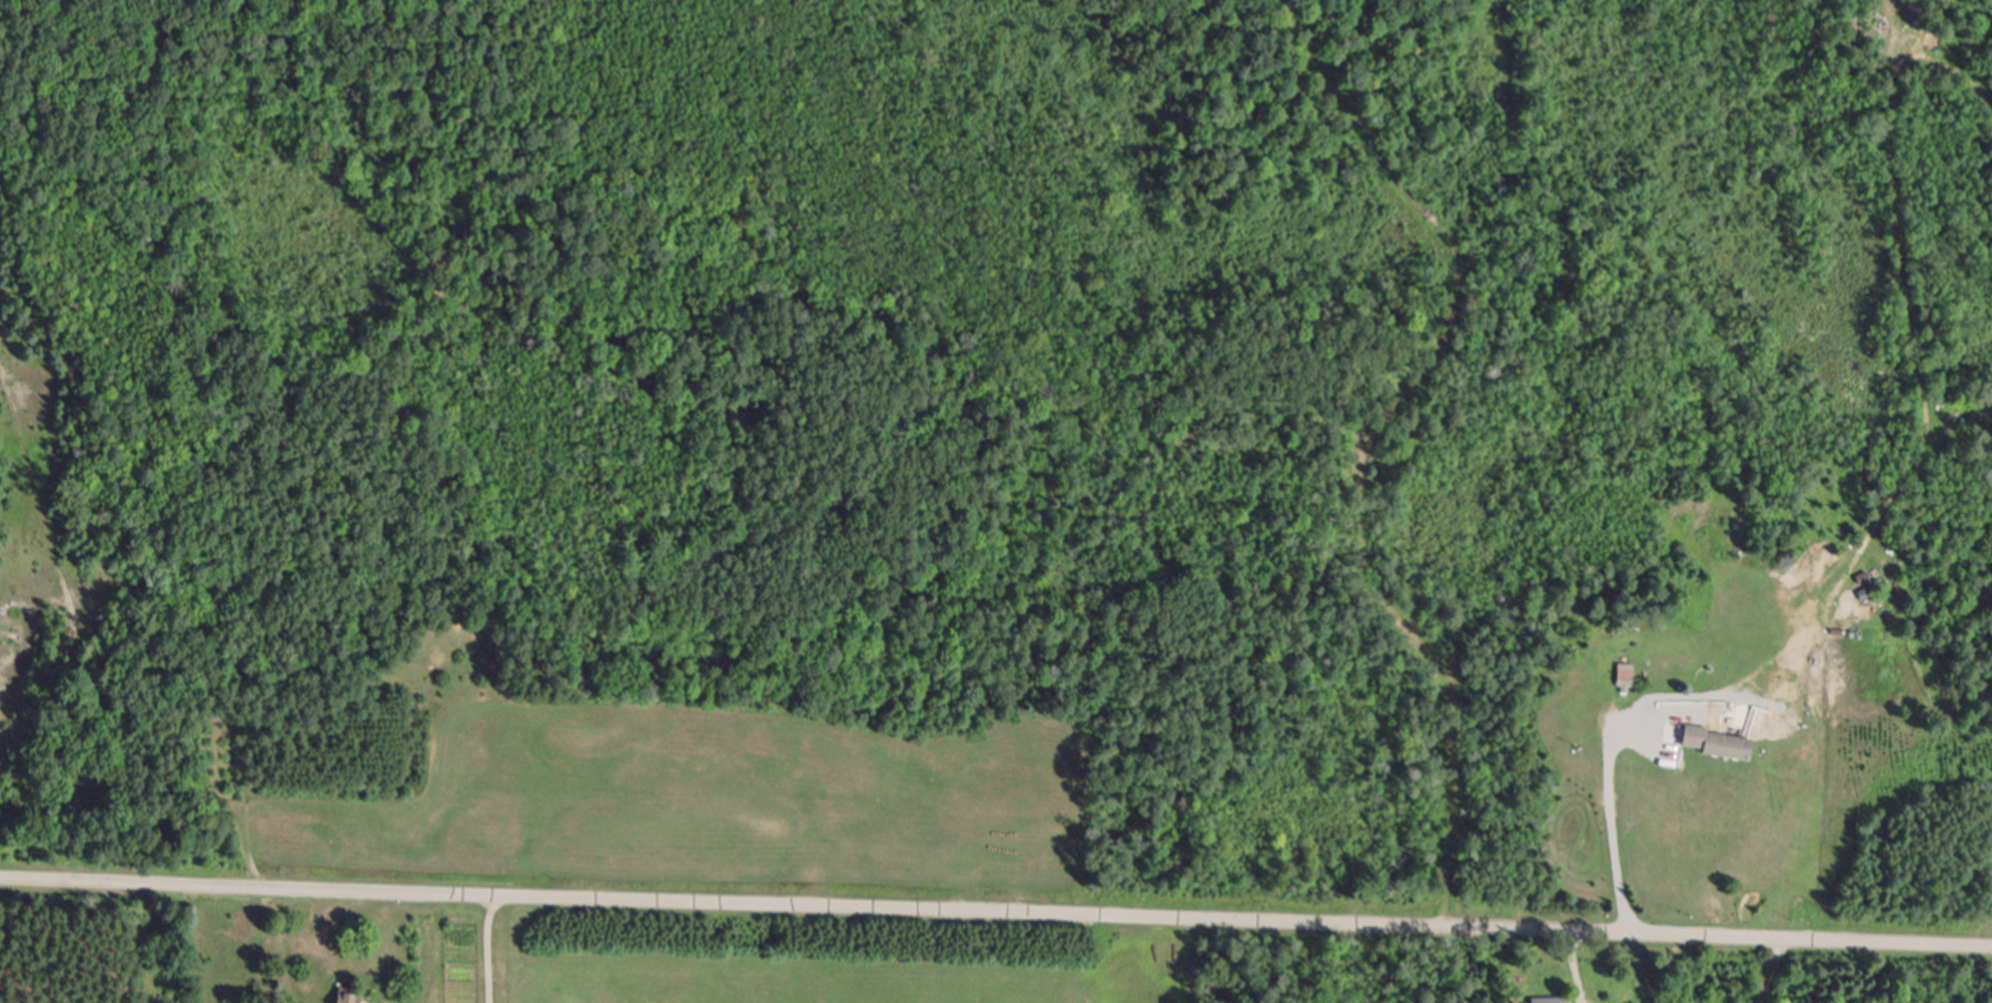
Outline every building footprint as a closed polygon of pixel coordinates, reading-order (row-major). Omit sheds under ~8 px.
[(1621,686),(1636,686),(1636,663),(1621,663),(1621,686)] [(1759,758),(1761,734),(1688,726),(1685,750),(1759,758)]
